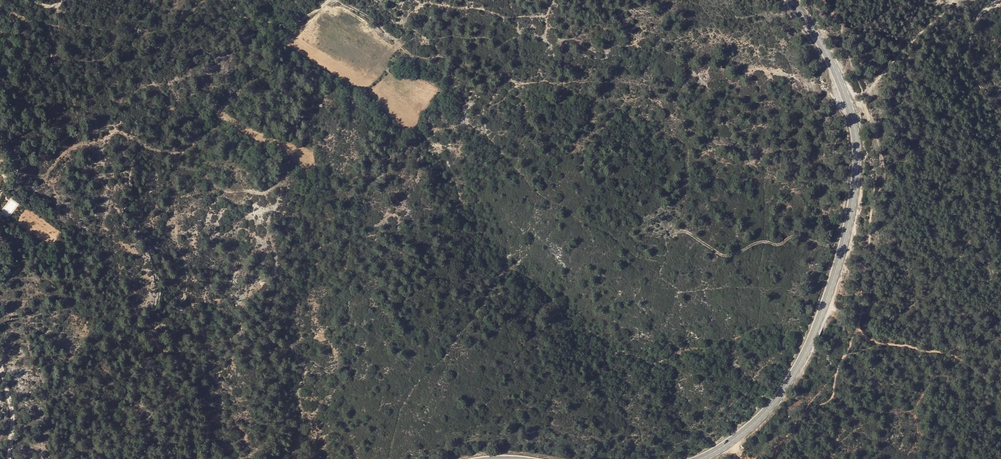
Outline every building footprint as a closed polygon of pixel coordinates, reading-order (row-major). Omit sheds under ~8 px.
[(24,148),(16,146),(14,151),(22,154),(24,148)]
